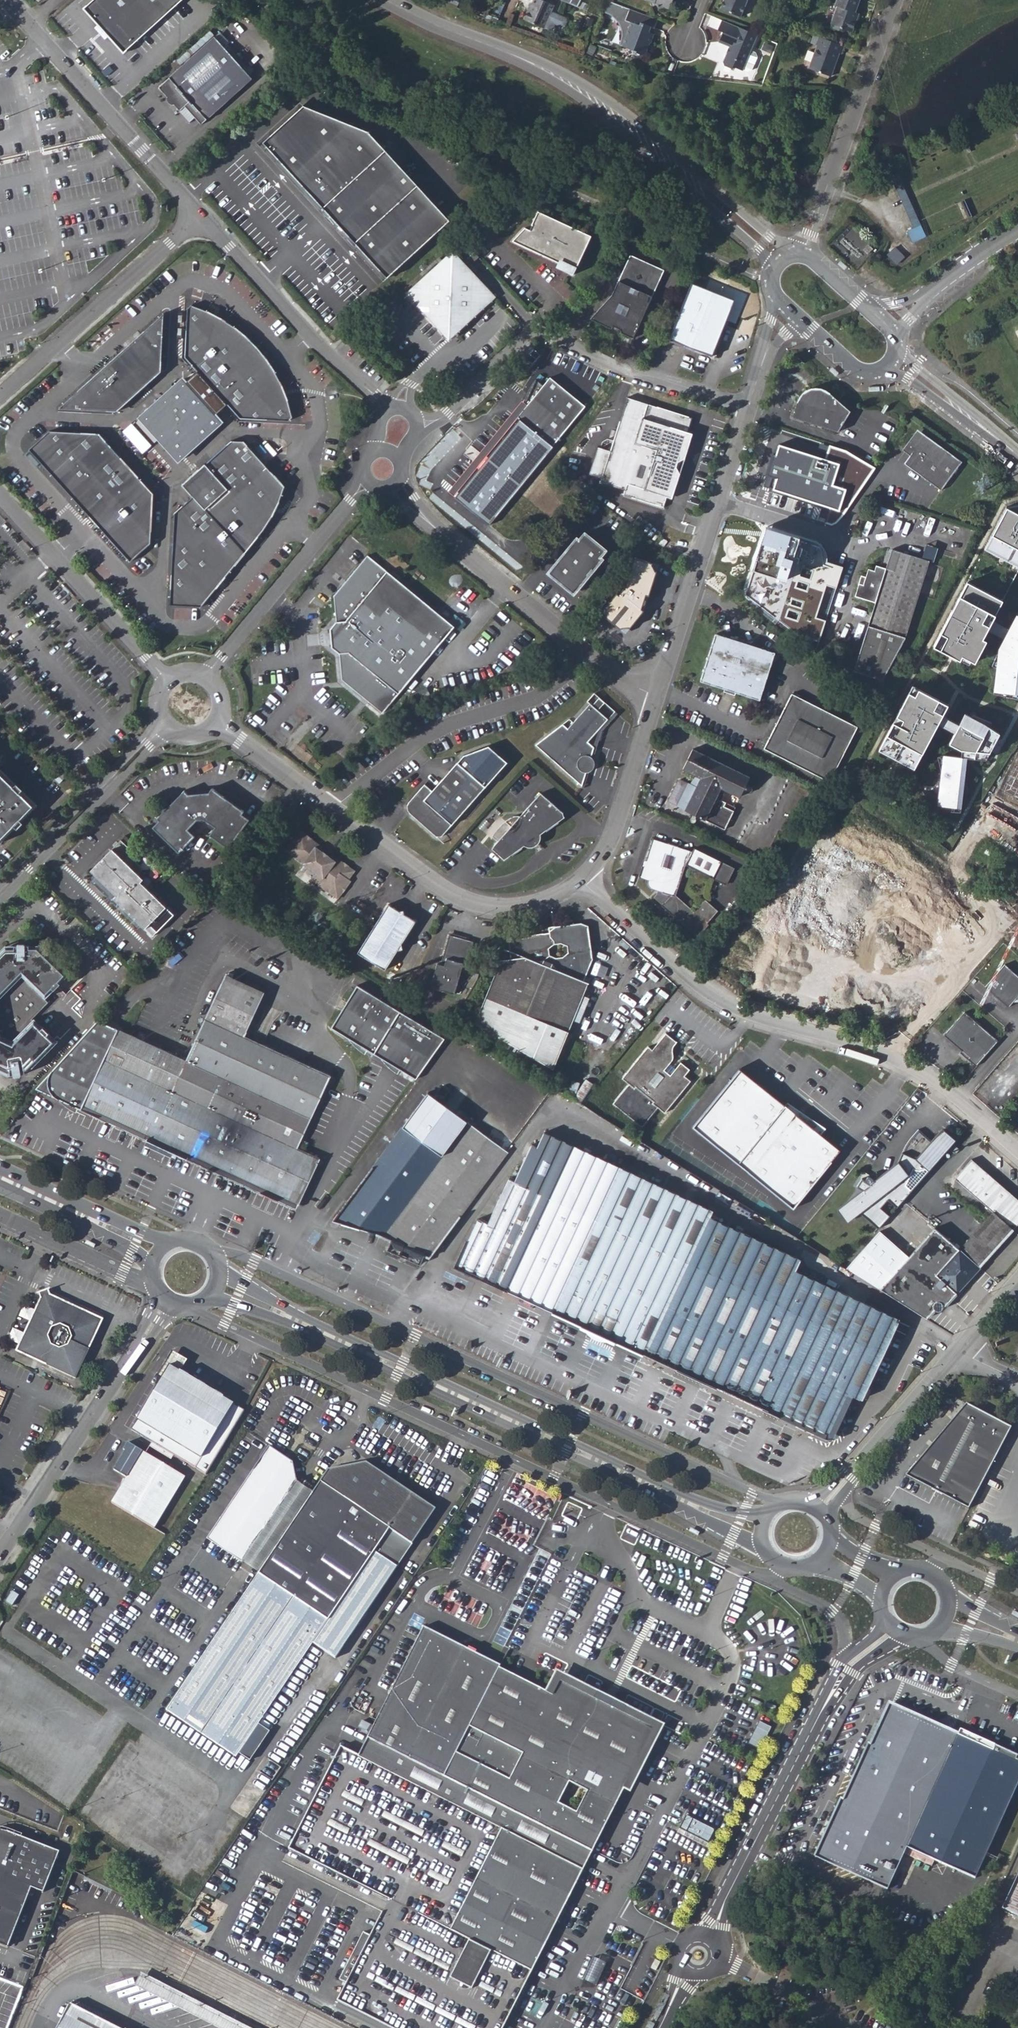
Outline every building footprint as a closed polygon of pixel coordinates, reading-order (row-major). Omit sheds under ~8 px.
[(183,0),(92,0),(84,7),(125,53),(183,0)] [(533,3),(531,3),(524,20),(544,28),(544,27),(550,30),(553,29),(555,24),(562,27),(565,26),(567,20),(566,18),(551,12),(553,5),(543,0),(534,0),(533,3)] [(669,9),(672,3),(664,0),(656,0),(655,3),(669,9)] [(720,8),(740,17),(747,0),(724,0),(720,8)] [(835,6),(837,7),(831,23),(841,27),(840,28),(852,32),(859,13),(855,12),(859,0),(837,0),(835,6)] [(590,6),(585,3),(582,9),(588,11),(590,6)] [(630,9),(625,20),(631,22),(622,46),(633,50),(632,51),(641,55),(646,53),(650,42),(650,43),(654,34),(648,32),(646,28),(647,25),(655,28),(658,19),(630,9)] [(722,20),(718,30),(723,32),(719,42),(729,47),(731,49),(729,53),(726,54),(723,62),(725,65),(731,68),(734,67),(742,70),(743,69),(749,53),(757,35),(722,20)] [(190,50),(193,54),(214,35),(211,31),(190,50)] [(215,36),(159,87),(180,111),(185,106),(191,101),(206,119),(252,77),(215,36)] [(819,37),(816,45),(818,45),(809,69),(831,76),(839,53),(841,54),(844,45),(819,37)] [(753,54),(749,53),(743,69),(746,71),(751,69),(754,62),(755,59),(753,54)] [(206,119),(191,101),(185,106),(201,124),(206,119)] [(369,127),(305,101),(264,138),(389,273),(446,220),(451,216),(369,127)] [(591,233),(538,209),(529,228),(526,227),(513,239),(575,267),(591,233)] [(463,239),(408,290),(450,335),(494,293),(467,265),(462,260),(473,250),(463,239)] [(868,254),(873,249),(868,244),(863,250),(868,254)] [(889,253),(897,262),(904,257),(896,247),(889,253)] [(473,250),(462,260),(467,265),(478,255),(473,250)] [(633,337),(651,295),(664,269),(630,253),(618,280),(612,292),(590,317),(611,327),(612,325),(619,328),(620,331),(633,337)] [(842,260),(839,263),(845,269),(848,266),(842,260)] [(690,282),(667,339),(708,356),(726,312),(730,311),(733,303),(731,296),(722,292),(718,293),(690,282)] [(192,299),(188,302),(185,362),(235,419),(289,415),(293,412),(283,380),(268,354),(248,331),(223,313),(192,299)] [(164,314),(57,410),(116,413),(161,372),(164,314)] [(833,366),(831,369),(837,375),(840,372),(833,366)] [(552,444),(583,405),(548,376),(541,385),(533,379),(527,387),(523,395),(521,402),(521,412),(524,418),(528,425),(552,444)] [(218,424),(181,382),(148,412),(186,453),(218,424)] [(795,417),(841,432),(853,411),(825,389),(816,387),(807,391),(802,397),(795,417)] [(623,495),(662,508),(690,420),(626,399),(609,453),(596,449),(588,476),(601,480),(600,483),(624,491),(623,495)] [(186,453),(148,412),(144,416),(181,457),(186,453)] [(914,451),(906,462),(944,488),(964,459),(937,440),(936,443),(920,431),(908,447),(914,451)] [(50,432),(32,448),(133,561),(151,545),(154,490),(105,435),(50,432)] [(191,498),(175,513),(170,602),(201,604),(264,531),(272,518),(279,505),(286,489),(245,444),(229,443),(181,486),(191,498)] [(448,494),(496,534),(512,514),(502,506),(510,497),(519,505),(536,485),(487,446),(471,465),(480,473),(473,482),(464,475),(448,494)] [(837,466),(779,448),(776,459),(772,457),(766,478),(771,480),(768,490),(815,505),(816,500),(832,505),(835,494),(831,488),(837,466)] [(338,472),(334,468),(329,475),(333,478),(338,472)] [(1017,574),(1017,505),(1006,508),(934,646),(970,666),(1017,574)] [(578,537),(554,567),(579,587),(603,557),(601,556),(606,548),(586,532),(580,539),(578,537)] [(666,547),(670,542),(664,539),(661,544),(666,547)] [(760,603),(784,610),(780,622),(809,631),(822,589),(793,580),(791,587),(782,584),(791,554),(761,545),(759,548),(757,551),(755,553),(754,554),(751,554),(748,554),(745,554),(742,554),(733,584),(763,593),(760,603)] [(867,573),(865,581),(863,588),(858,587),(854,599),(874,606),(867,629),(853,674),(881,684),(904,641),(929,564),(891,553),(885,571),(875,569),(873,575),(867,573)] [(384,714),(456,626),(369,555),(336,596),(338,623),(331,631),(333,649),(341,655),(341,656),(344,681),(384,714)] [(601,614),(624,632),(645,607),(657,570),(639,564),(633,562),(630,573),(624,591),(618,599),(615,597),(601,614)] [(1017,613),(999,646),(994,690),(1017,692),(1017,613)] [(776,656),(717,637),(701,685),(760,704),(776,656)] [(948,703),(913,685),(878,750),(914,770),(948,703)] [(857,727),(792,696),(764,752),(825,780),(836,768),(857,727)] [(594,748),(589,744),(609,721),(591,705),(569,730),(564,726),(536,746),(582,788),(587,774),(590,773),(593,769),(594,763),(592,759),(594,748)] [(984,721),(964,711),(949,742),(961,749),(961,754),(943,753),(938,809),(961,811),(967,757),(973,758),(986,760),(1000,732),(984,721)] [(443,837),(508,765),(490,748),(464,758),(434,791),(426,784),(408,804),(407,809),(409,813),(437,837),(443,837)] [(678,810),(726,833),(734,815),(720,808),(727,794),(740,801),(750,780),(692,753),(682,773),(697,780),(693,789),(689,786),(681,783),(679,784),(668,806),(678,810)] [(1006,791),(1017,796),(1017,767),(1006,791)] [(51,776),(60,784),(67,777),(59,768),(51,776)] [(0,845),(36,808),(0,772),(0,844),(0,845)] [(180,855),(196,839),(189,832),(198,822),(200,824),(204,823),(205,822),(216,830),(211,838),(229,851),(251,822),(244,817),(245,814),(214,791),(211,795),(189,797),(186,794),(159,822),(161,823),(154,830),(180,855)] [(540,793),(519,816),(514,816),(507,819),(498,827),(493,837),(498,841),(492,849),(504,860),(524,846),(529,847),(536,845),(540,840),(540,835),(564,818),(540,793)] [(312,881),(339,902),(352,884),(350,883),(356,874),(345,867),(335,859),(330,860),(322,854),(323,850),(301,834),(287,854),(316,875),(312,881)] [(139,860),(121,842),(92,872),(97,877),(91,883),(118,909),(121,907),(147,932),(168,909),(137,879),(144,872),(136,863),(139,860)] [(687,869),(714,882),(723,865),(696,852),(693,858),(691,857),(692,856),(679,851),(680,849),(670,846),(669,849),(657,845),(655,853),(653,852),(649,865),(651,866),(649,873),(642,870),(639,880),(649,884),(649,886),(649,889),(650,890),(653,892),(658,894),(657,898),(654,901),(662,908),(661,909),(674,921),(676,919),(698,938),(707,928),(706,927),(717,914),(704,902),(693,915),(673,899),(671,898),(678,889),(676,887),(683,879),(680,877),(687,869)] [(735,871),(723,865),(714,882),(727,889),(735,871)] [(388,908),(357,956),(385,975),(397,955),(403,953),(402,948),(416,925),(405,919),(404,914),(400,915),(388,908)] [(550,931),(550,932),(508,937),(511,959),(501,960),(475,1023),(554,1069),(569,1034),(589,982),(584,980),(586,976),(593,959),(589,926),(581,923),(555,926),(550,931)] [(13,1070),(14,1068),(15,1067),(18,1067),(17,1063),(19,1063),(45,1037),(25,1017),(26,1016),(24,1015),(41,998),(36,993),(38,992),(36,990),(56,970),(30,944),(22,945),(22,940),(19,940),(19,938),(17,936),(12,936),(11,938),(10,939),(8,939),(7,945),(0,945),(0,1064),(3,1064),(3,1067),(6,1067),(6,1069),(8,1070),(13,1070)] [(453,1000),(461,976),(465,977),(474,947),(450,939),(442,967),(441,970),(437,969),(429,992),(453,1000)] [(1005,965),(985,988),(1009,1008),(1016,1000),(1017,1000),(1017,976),(1005,965)] [(173,1091),(295,1148),(329,1075),(242,1035),(262,992),(223,975),(183,1060),(187,1062),(173,1091)] [(357,984),(330,1026),(414,1080),(443,1039),(357,984)] [(997,1043),(964,1014),(943,1037),(968,1059),(967,1061),(975,1069),(997,1043)] [(119,1067),(173,1091),(187,1062),(183,1060),(167,1053),(154,1047),(98,1023),(77,1049),(109,1063),(112,1055),(123,1059),(119,1067)] [(646,1046),(619,1078),(631,1088),(633,1086),(651,1101),(650,1103),(662,1113),(688,1081),(681,1076),(687,1069),(678,1062),(667,1076),(661,1070),(668,1062),(669,1060),(670,1058),(670,1056),(670,1053),(670,1050),(670,1048),(671,1046),(674,1042),(663,1033),(650,1049),(646,1046)] [(99,1113),(298,1205),(319,1159),(295,1148),(173,1091),(119,1067),(123,1059),(112,1055),(109,1063),(77,1049),(40,1092),(96,1117),(99,1113)] [(840,1151),(740,1069),(693,1127),(792,1209),(840,1151)] [(427,1095),(402,1128),(442,1157),(466,1124),(427,1095)] [(442,1157),(398,1217),(385,1209),(372,1227),(376,1234),(394,1241),(424,1254),(430,1257),(507,1153),(466,1124),(442,1157)] [(956,1142),(939,1127),(928,1139),(918,1131),(910,1140),(905,1149),(899,1162),(874,1182),(868,1178),(865,1182),(862,1180),(857,1187),(862,1191),(837,1211),(847,1224),(861,1213),(882,1226),(956,1142)] [(402,1128),(335,1220),(331,1222),(331,1223),(331,1226),(332,1228),(336,1229),(340,1224),(341,1224),(372,1227),(385,1209),(398,1217),(442,1157),(402,1128)] [(457,1265),(643,1352),(707,1215),(709,1209),(544,1131),(537,1146),(532,1144),(514,1180),(510,1178),(488,1223),(479,1219),(457,1265)] [(972,1159),(955,1179),(993,1213),(1012,1230),(1017,1223),(1017,1200),(972,1159)] [(993,1213),(960,1251),(978,1267),(1012,1230),(993,1213)] [(707,1215),(643,1352),(829,1440),(851,1396),(860,1400),(897,1323),(879,1315),(880,1312),(792,1270),(797,1259),(707,1215)] [(945,1307),(979,1268),(978,1267),(960,1251),(934,1228),(909,1258),(881,1290),(928,1319),(941,1304),(945,1307)] [(881,1290),(909,1258),(879,1231),(847,1268),(881,1290)] [(388,1253),(419,1266),(424,1254),(394,1241),(388,1253)] [(19,1351),(77,1378),(105,1322),(54,1298),(52,1292),(42,1296),(43,1304),(19,1351)] [(158,1370),(156,1385),(166,1369),(176,1374),(185,1359),(169,1350),(158,1370)] [(130,1432),(191,1467),(204,1474),(208,1467),(240,1410),(176,1374),(166,1369),(156,1385),(130,1432)] [(974,1409),(965,1404),(905,1477),(968,1509),(1011,1428),(974,1409)] [(266,1440),(248,1468),(285,1494),(298,1475),(294,1459),(266,1440)] [(184,1478),(125,1443),(122,1448),(122,1449),(125,1450),(122,1457),(118,1459),(111,1470),(123,1478),(122,1479),(117,1488),(106,1503),(150,1533),(184,1478)] [(122,1448),(115,1444),(111,1452),(122,1457),(125,1450),(122,1449),(122,1448)] [(330,1475),(307,1507),(252,1583),(164,1705),(219,1745),(235,1756),(255,1728),(269,1708),(282,1690),(313,1647),(332,1660),(386,1585),(346,1556),(372,1519),(409,1546),(432,1514),(346,1452),(330,1475)] [(285,1494),(248,1468),(196,1546),(252,1583),(307,1507),(298,1475),(285,1494)] [(122,1479),(115,1475),(110,1484),(117,1488),(122,1479)] [(409,1546),(372,1519),(346,1556),(386,1585),(409,1546)] [(11,1589),(2,1601),(10,1606),(18,1594),(11,1589)] [(655,1727),(617,1708),(617,1705),(616,1704),(614,1700),(611,1698),(608,1696),(605,1696),(604,1695),(602,1696),(600,1696),(597,1698),(559,1678),(552,1693),(499,1666),(500,1664),(423,1625),(358,1755),(340,1746),(290,1846),(383,1895),(377,1907),(383,1910),(371,1934),(364,1931),(340,1978),(347,1982),(338,1999),(396,2027),(501,2027),(655,1727)] [(818,1858),(891,1891),(899,1872),(910,1849),(963,1728),(942,1719),(939,1724),(917,1714),(919,1709),(899,1699),(888,1701),(868,1744),(871,1745),(867,1755),(856,1779),(847,1798),(844,1798),(818,1858)] [(963,1728),(910,1849),(925,1856),(978,1879),(1017,1790),(1017,1754),(998,1745),(995,1749),(972,1739),(974,1734),(963,1728)] [(708,1843),(716,1828),(687,1814),(679,1828),(708,1843)] [(61,1850),(8,1830),(6,1830),(2,1830),(0,1830),(0,1942),(10,1946),(32,1887),(45,1891),(61,1850)] [(899,1872),(914,1879),(925,1856),(910,1849),(899,1872)] [(294,1864),(318,1875),(320,1870),(312,1866),(315,1861),(305,1856),(302,1862),(296,1859),(294,1864)] [(136,1984),(222,2027),(254,2027),(143,1971),(136,1984)] [(70,2004),(58,2027),(116,2027),(70,2004)]
